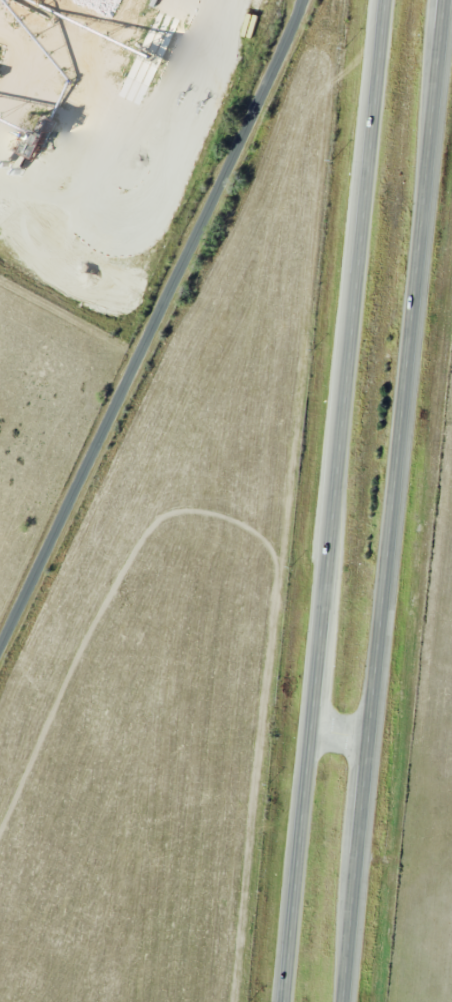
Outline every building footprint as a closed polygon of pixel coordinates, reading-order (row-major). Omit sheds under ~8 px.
[(51,123),(34,116),(22,143),(26,145),(22,154),(32,159),(40,141),(42,142),(51,123)]
